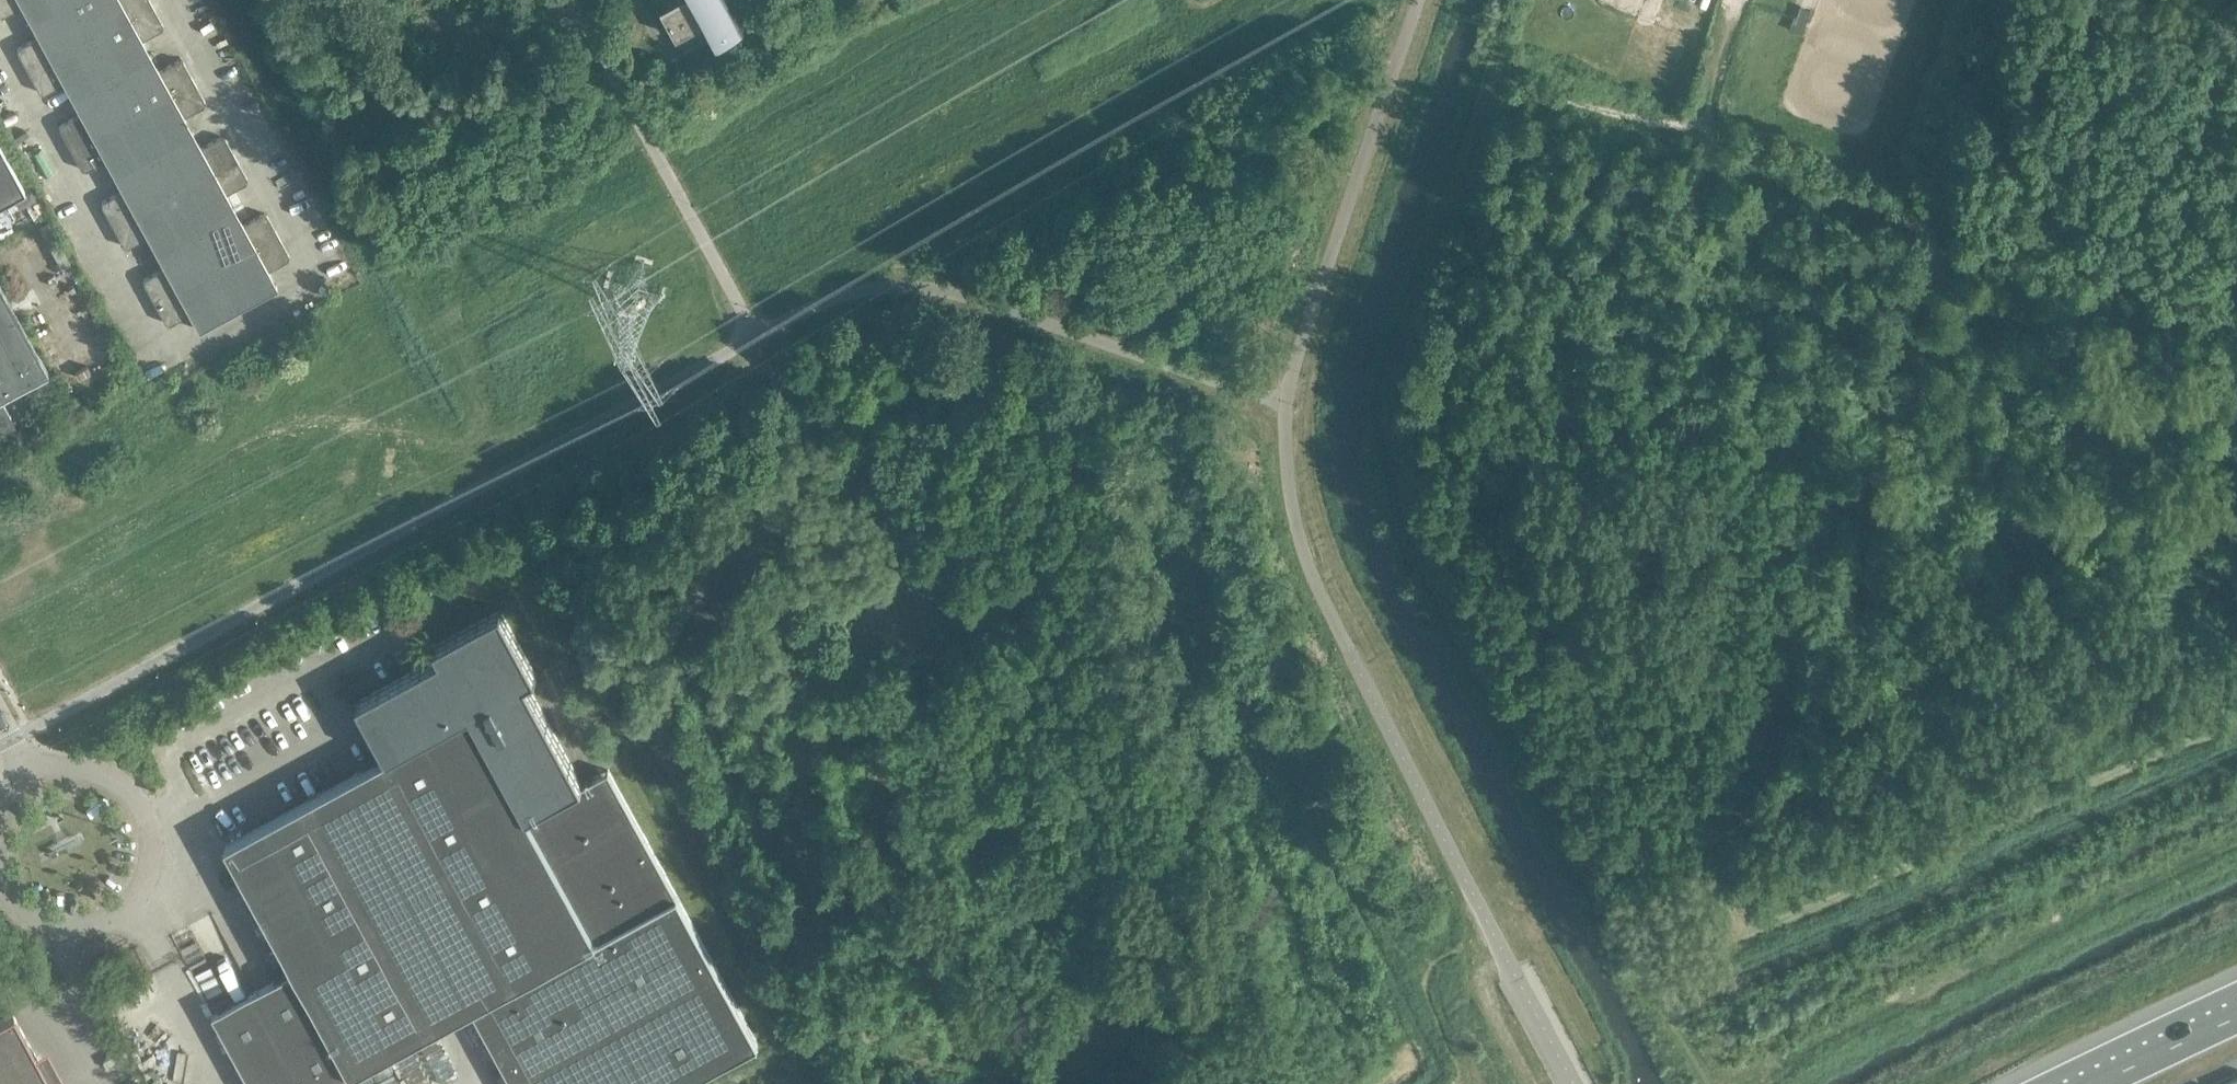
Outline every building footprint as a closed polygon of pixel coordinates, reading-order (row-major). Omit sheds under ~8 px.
[(2,16),(21,5),(38,36),(19,46),(18,51),(40,91),(44,93),(63,82),(80,113),(61,123),(60,128),(82,168),(86,169),(105,159),(114,174),(122,190),(103,200),(102,205),(124,245),(128,246),(147,236),(164,267),(145,277),(144,282),(166,322),(170,323),(189,313),(198,329),(277,286),(268,270),(287,259),(289,255),(267,215),(262,213),(243,224),(226,193),(245,182),(247,178),(225,138),(220,136),(201,147),(184,116),(203,106),(205,101),(183,61),(178,59),(159,70),(142,39),(161,29),(163,24),(149,0),(0,0),(0,15),(2,16)] [(678,36),(707,19),(719,41),(744,27),(730,0),(674,0),(662,7),(678,36)] [(0,146),(0,203),(24,190),(0,146)] [(18,424),(2,394),(49,369),(0,278),(0,434),(18,424)] [(515,1083),(685,1083),(759,1043),(609,768),(582,782),(527,680),(537,675),(501,609),(435,645),(441,655),(358,700),(387,755),(226,844),(294,968),(213,1012),(252,1083),(334,1083),(474,1007),(515,1083)] [(12,1013),(0,1020),(0,1083),(51,1083),(12,1013)]
